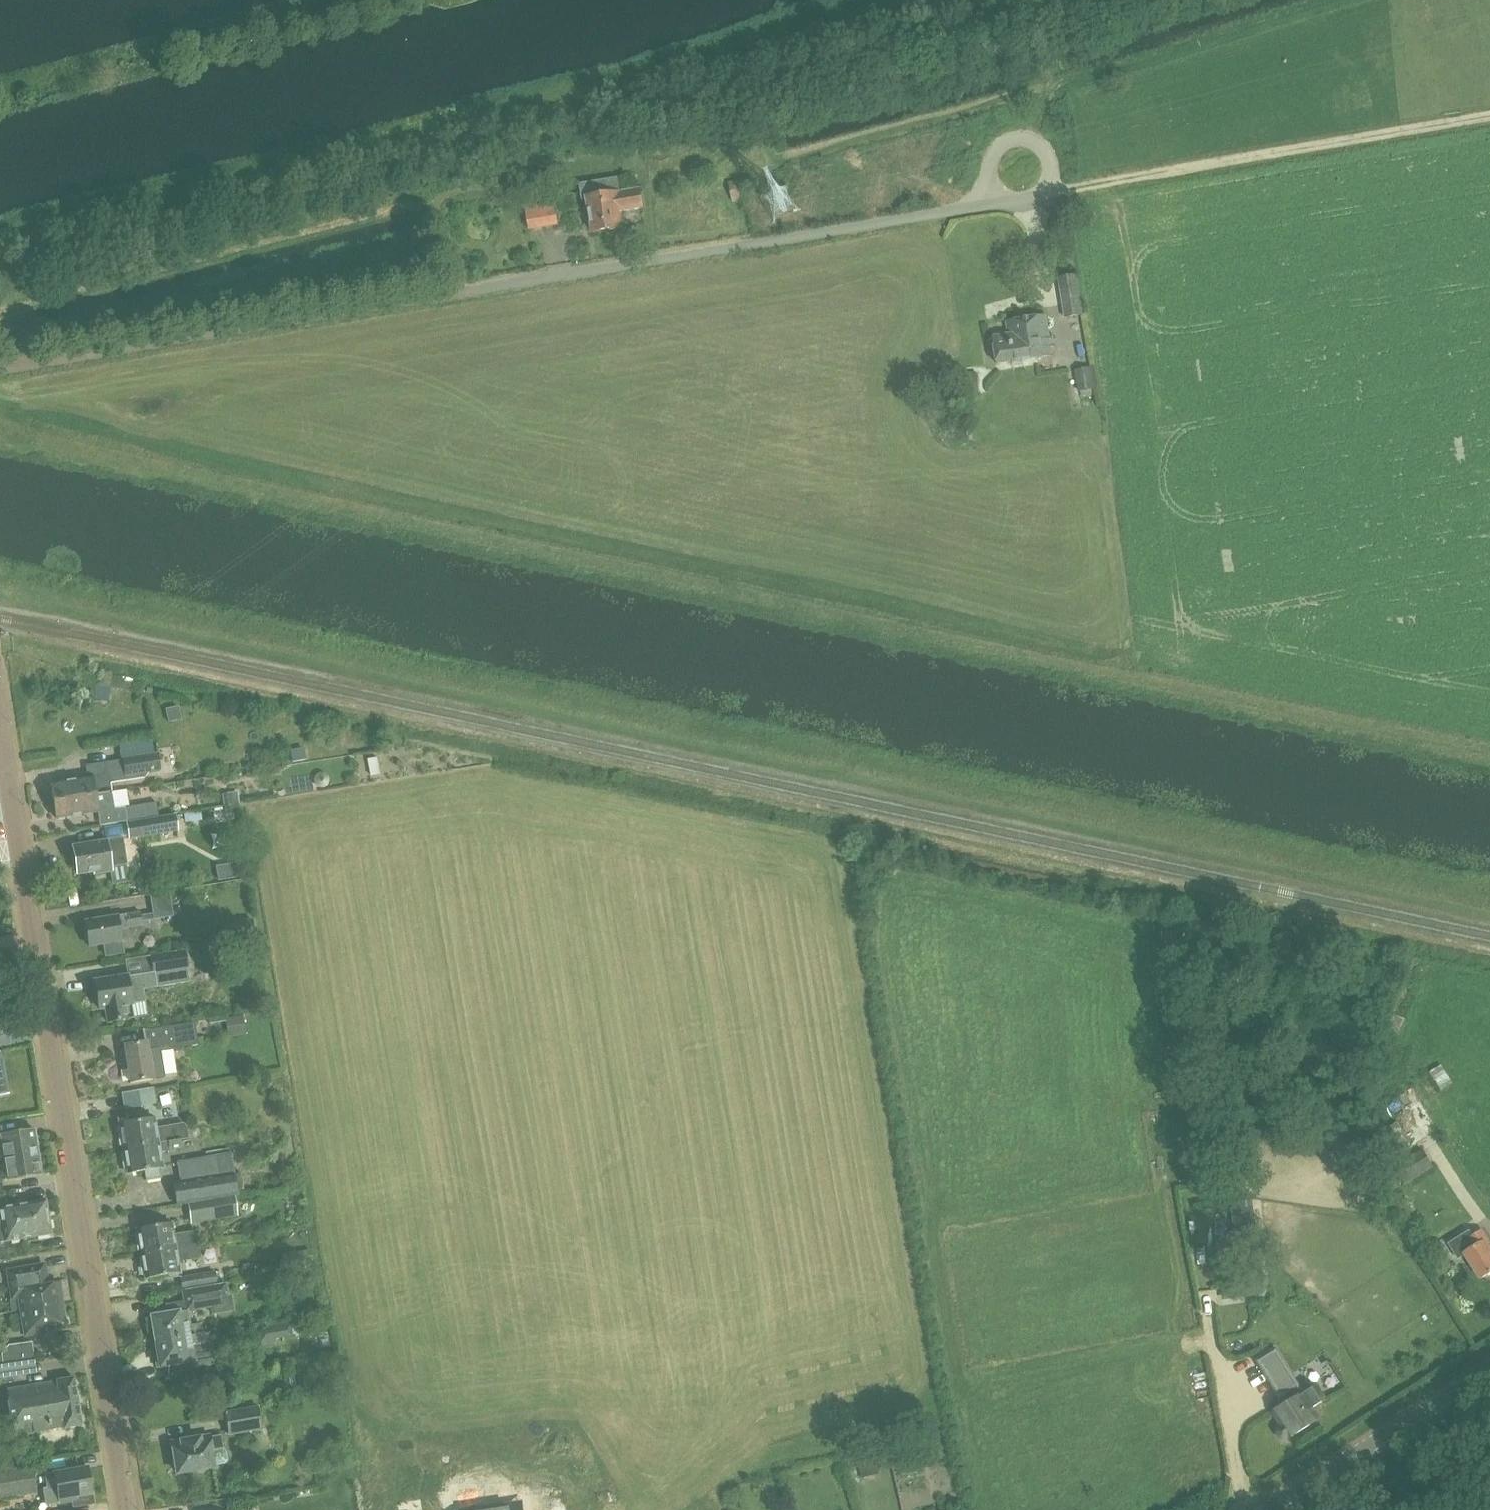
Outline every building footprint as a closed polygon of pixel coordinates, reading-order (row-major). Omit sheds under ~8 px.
[(587,199),(593,233),(621,228),(619,211),(642,208),(640,189),(619,192),(617,178),(580,184),(583,200),(587,199)] [(728,181),(733,202),(745,200),(740,179),(728,181)] [(523,195),(529,230),(559,226),(552,190),(523,195)] [(1057,276),(1064,318),(1084,316),(1077,274),(1057,276)] [(993,337),(998,363),(1051,354),(1045,316),(1006,322),(1008,335),(993,337)] [(1094,389),(1091,367),(1077,370),(1080,391),(1094,389)] [(977,373),(961,375),(964,399),(980,397),(977,373)] [(182,719),(178,706),(165,709),(168,722),(182,719)] [(290,750),(292,761),(306,759),(304,747),(290,750)] [(51,783),(54,801),(112,793),(110,782),(145,776),(146,774),(157,772),(155,755),(121,760),(86,765),(88,778),(51,783)] [(377,757),(367,759),(370,775),(380,773),(377,757)] [(133,789),(118,790),(119,807),(134,805),(133,789)] [(222,794),(224,807),(240,804),(237,792),(222,794)] [(112,793),(54,801),(57,820),(98,814),(114,812),(112,793)] [(156,802),(125,807),(127,823),(159,818),(156,802)] [(175,815),(159,818),(127,823),(129,838),(177,831),(175,815)] [(73,847),(77,875),(112,870),(111,866),(126,864),(122,839),(106,841),(106,842),(73,847)] [(102,945),(104,958),(122,955),(120,942),(118,928),(142,924),(140,913),(86,922),(90,947),(102,945)] [(149,956),(152,973),(95,982),(100,1009),(103,1009),(105,1024),(129,1021),(129,1019),(133,1018),(131,1004),(144,1003),(143,990),(154,989),(188,983),(186,966),(184,951),(149,956)] [(124,1046),(130,1084),(153,1081),(153,1078),(165,1076),(161,1051),(198,1045),(194,1023),(142,1031),(144,1043),(124,1046)] [(226,1028),(228,1038),(247,1035),(246,1026),(226,1028)] [(167,1051),(169,1075),(180,1074),(177,1049),(167,1051)] [(4,1056),(0,1057),(0,1094),(10,1093),(4,1056)] [(1382,1165),(1393,1186),(1402,1181),(1404,1185),(1433,1168),(1422,1149),(1409,1157),(1405,1151),(1412,1147),(1411,1145),(1439,1128),(1413,1085),(1385,1103),(1396,1123),(1378,1134),(1385,1144),(1381,1146),(1389,1161),(1382,1165)] [(139,1090),(141,1106),(155,1103),(152,1087),(139,1090)] [(120,1123),(124,1150),(181,1141),(181,1140),(188,1139),(186,1126),(182,1123),(155,1128),(153,1119),(152,1119),(150,1116),(142,1117),(142,1120),(120,1123)] [(38,1154),(34,1131),(0,1136),(0,1151),(4,1151),(5,1159),(38,1154)] [(143,1173),(145,1181),(160,1179),(159,1171),(162,1170),(159,1153),(170,1152),(182,1149),(181,1141),(124,1150),(128,1176),(143,1173)] [(9,1182),(41,1177),(38,1154),(5,1159),(7,1166),(0,1167),(0,1180),(9,1179),(9,1182)] [(187,1204),(233,1196),(238,1195),(234,1174),(230,1154),(176,1162),(179,1182),(171,1183),(176,1205),(187,1204)] [(187,1204),(190,1225),(237,1218),(233,1196),(187,1204)] [(1231,1202),(1237,1251),(1259,1249),(1253,1199),(1231,1202)] [(15,1225),(15,1223),(23,1221),(23,1219),(47,1216),(45,1200),(0,1207),(0,1227),(15,1225)] [(50,1234),(47,1216),(23,1219),(23,1221),(15,1223),(15,1225),(0,1227),(0,1241),(50,1234)] [(140,1254),(198,1243),(196,1230),(171,1235),(170,1225),(167,1220),(158,1221),(157,1227),(136,1231),(140,1254)] [(1479,1279),(1489,1273),(1489,1242),(1482,1229),(1472,1234),(1469,1230),(1447,1244),(1457,1260),(1465,1255),(1479,1279)] [(201,1258),(198,1243),(140,1254),(145,1279),(165,1275),(168,1279),(177,1277),(178,1273),(176,1261),(201,1258)] [(1241,1272),(1240,1264),(1225,1266),(1229,1293),(1257,1289),(1254,1270),(1241,1272)] [(19,1301),(20,1309),(61,1303),(58,1283),(48,1284),(45,1265),(5,1270),(10,1302),(19,1301)] [(179,1277),(182,1289),(216,1284),(214,1271),(200,1273),(179,1277)] [(167,1315),(151,1317),(151,1318),(148,1319),(149,1328),(153,1327),(155,1342),(202,1334),(201,1324),(190,1326),(188,1312),(211,1308),(212,1315),(234,1311),(231,1295),(228,1296),(226,1283),(181,1290),(183,1301),(165,1304),(167,1315)] [(280,1303),(283,1315),(290,1313),(287,1301),(280,1303)] [(20,1309),(24,1335),(48,1332),(47,1326),(64,1323),(61,1303),(20,1309)] [(259,1332),(261,1346),(273,1343),(272,1340),(291,1337),(289,1326),(259,1332)] [(155,1342),(159,1366),(186,1362),(185,1360),(193,1358),(191,1345),(204,1343),(202,1334),(155,1342)] [(0,1355),(2,1365),(33,1361),(31,1342),(8,1345),(0,1355)] [(1282,1395),(1269,1403),(1274,1411),(1273,1412),(1279,1422),(1273,1425),(1271,1431),(1275,1437),(1280,1439),(1287,1434),(1289,1437),(1318,1418),(1312,1409),(1327,1399),(1318,1385),(1303,1395),(1281,1361),(1280,1361),(1266,1370),(1282,1395)] [(6,1388),(15,1436),(81,1424),(73,1377),(6,1388)] [(223,1411),(227,1435),(261,1430),(257,1406),(223,1411)] [(225,1451),(222,1449),(209,1451),(208,1443),(174,1449),(177,1472),(212,1466),(223,1465),(227,1460),(225,1451)] [(857,1461),(861,1477),(879,1473),(875,1457),(857,1461)] [(36,1493),(31,1465),(0,1470),(0,1499),(36,1493)] [(71,1502),(71,1507),(93,1504),(92,1495),(87,1467),(54,1472),(54,1474),(45,1476),(47,1488),(43,1488),(45,1505),(71,1502)]
